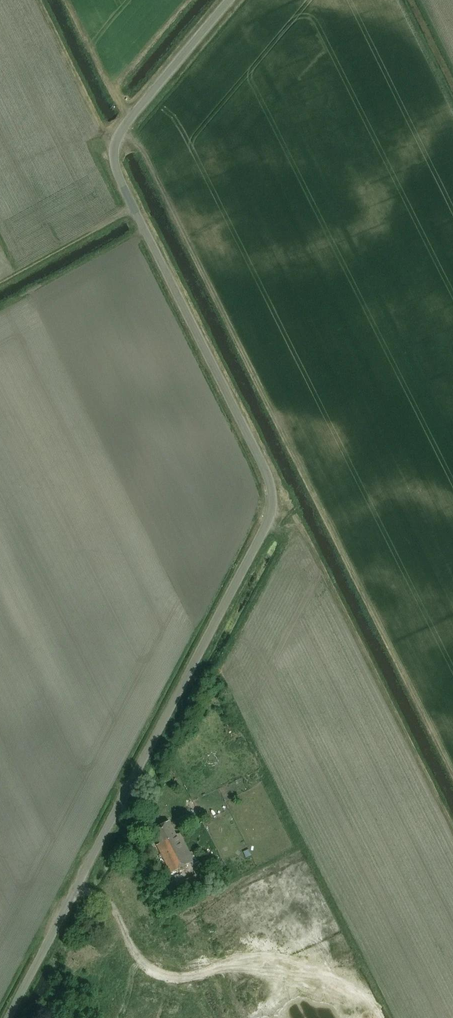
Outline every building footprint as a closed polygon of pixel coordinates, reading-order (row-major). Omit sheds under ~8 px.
[(171,873),(199,857),(196,850),(190,853),(180,834),(177,835),(170,821),(154,830),(161,844),(157,845),(171,873)]
